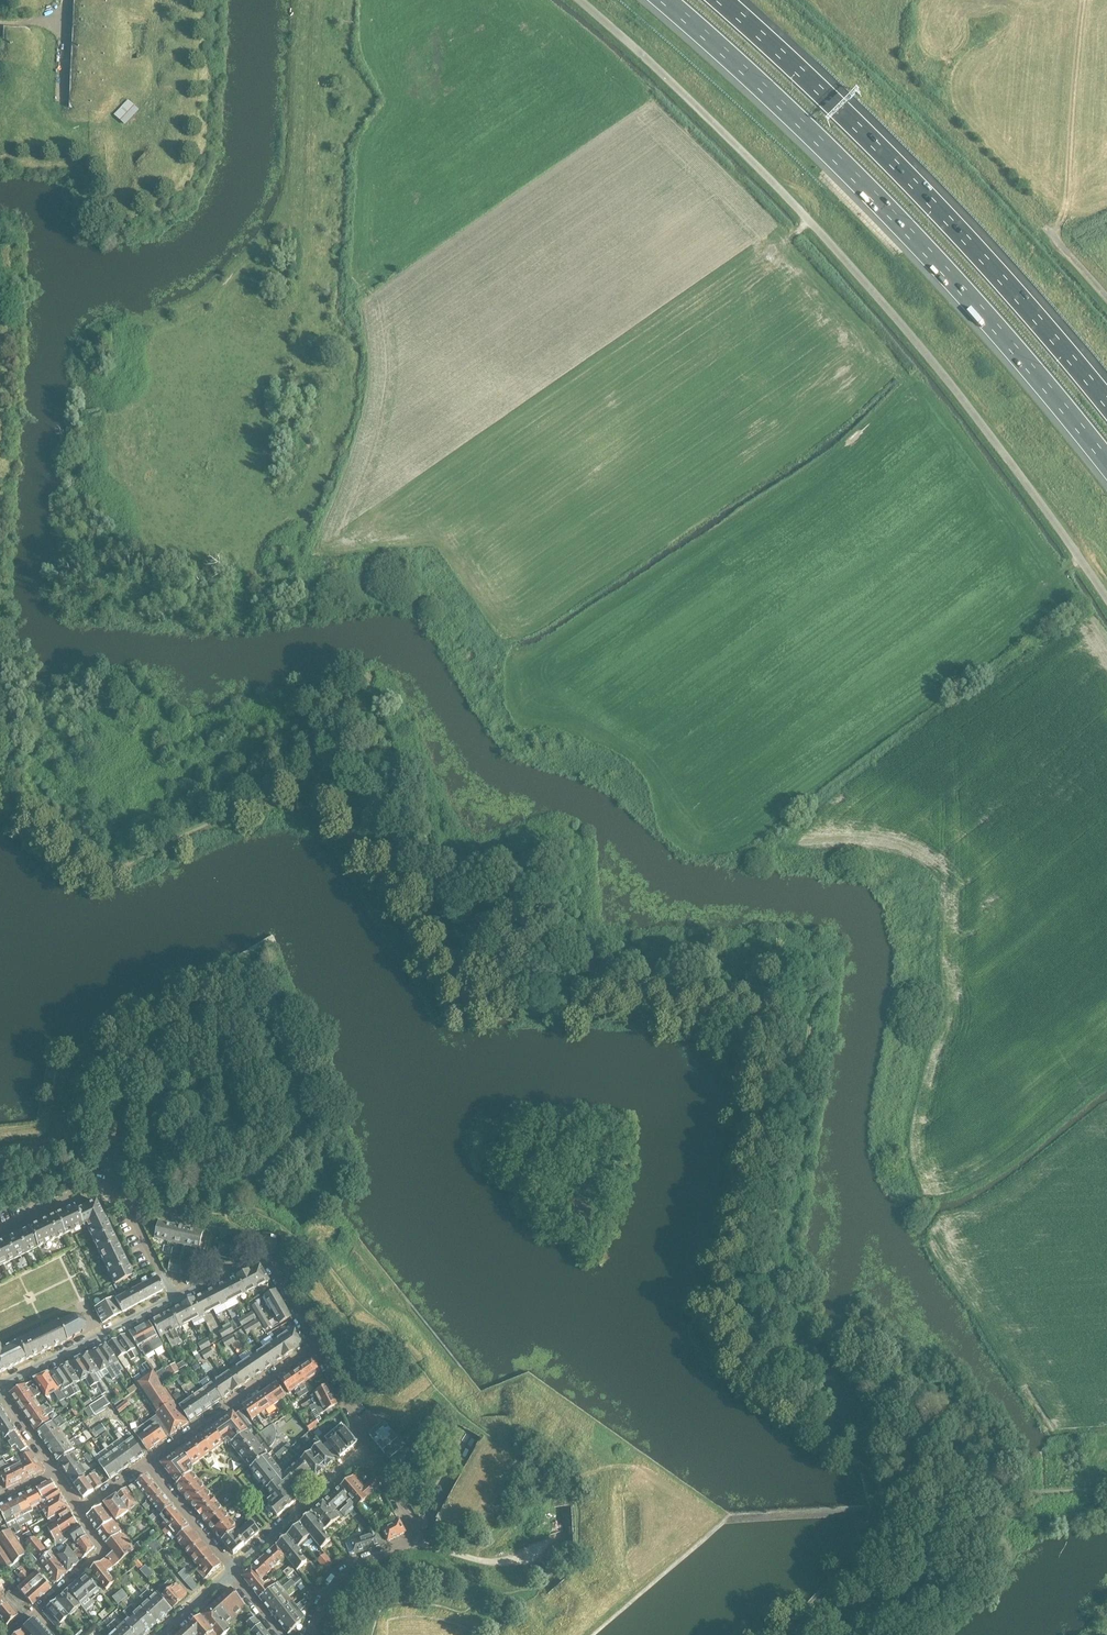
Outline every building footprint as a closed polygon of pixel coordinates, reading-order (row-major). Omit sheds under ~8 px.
[(126,125),(139,112),(127,101),(115,115),(126,125)] [(231,1084),(228,1075),(210,1081),(213,1090),(231,1084)] [(766,1132),(775,1133),(779,1110),(771,1108),(766,1132)] [(87,1228),(105,1220),(104,1219),(95,1201),(75,1210),(73,1206),(54,1215),(64,1235),(85,1225),(87,1228)] [(50,1242),(64,1235),(54,1215),(28,1228),(37,1248),(43,1245),(44,1248),(47,1249),(50,1248),(51,1245),(50,1242)] [(105,1220),(87,1228),(92,1239),(110,1231),(105,1220)] [(169,1241),(173,1224),(159,1221),(155,1238),(169,1241)] [(184,1244),(188,1228),(173,1224),(169,1241),(184,1244)] [(16,1234),(25,1253),(37,1248),(28,1228),(16,1234)] [(188,1228),(184,1244),(199,1248),(203,1231),(188,1228)] [(110,1231),(92,1239),(97,1250),(115,1241),(110,1231)] [(4,1240),(13,1259),(25,1253),(16,1234),(4,1240)] [(1,1265),(13,1259),(4,1240),(0,1241),(0,1262),(1,1265)] [(115,1241),(97,1250),(103,1262),(121,1253),(115,1241)] [(86,1242),(77,1250),(88,1263),(97,1255),(86,1242)] [(218,1254),(238,1259),(240,1249),(220,1244),(218,1254)] [(121,1253),(103,1262),(108,1272),(126,1264),(121,1253)] [(193,1276),(195,1266),(171,1260),(168,1270),(193,1276)] [(126,1264),(108,1272),(114,1284),(129,1277),(130,1280),(136,1277),(133,1272),(131,1273),(126,1264)] [(249,1269),(249,1270),(258,1287),(270,1281),(260,1264),(249,1270),(249,1269)] [(249,1270),(238,1275),(247,1292),(258,1287),(249,1270)] [(238,1276),(227,1281),(236,1298),(247,1292),(238,1275),(237,1275),(238,1276)] [(148,1281),(145,1276),(140,1279),(143,1284),(135,1288),(142,1301),(162,1290),(155,1277),(148,1281)] [(227,1281),(217,1287),(225,1303),(228,1309),(239,1304),(236,1298),(227,1281)] [(214,1309),(217,1308),(225,1303),(217,1287),(206,1292),(214,1309)] [(135,1288),(117,1298),(115,1299),(122,1312),(142,1301),(135,1288)] [(276,1289),(273,1290),(264,1296),(271,1310),(283,1303),(276,1289)] [(206,1292),(195,1298),(203,1314),(214,1309),(206,1292)] [(122,1312),(115,1299),(114,1297),(111,1298),(94,1307),(95,1309),(102,1323),(122,1312)] [(203,1314),(195,1298),(194,1298),(184,1303),(193,1320),(203,1314)] [(257,1302),(251,1305),(266,1329),(271,1326),(272,1327),(278,1324),(276,1320),(270,1324),(265,1315),(268,1314),(266,1312),(264,1314),(257,1302)] [(182,1304),(172,1310),(180,1326),(193,1320),(184,1303),(182,1304)] [(291,1316),(283,1303),(271,1310),(279,1323),(291,1316)] [(162,1315),(177,1345),(178,1346),(181,1344),(179,1338),(175,1329),(180,1326),(172,1310),(162,1315)] [(245,1316),(249,1322),(256,1318),(253,1311),(245,1316)] [(79,1317),(73,1315),(73,1314),(72,1314),(72,1315),(66,1319),(65,1317),(63,1318),(64,1319),(57,1323),(57,1322),(17,1342),(25,1359),(25,1360),(35,1355),(66,1341),(66,1340),(73,1336),(73,1338),(75,1337),(74,1335),(80,1332),(82,1332),(82,1331),(81,1330),(84,1325),(86,1324),(85,1323),(84,1324),(80,1318),(81,1316),(80,1316),(79,1317)] [(172,1348),(177,1345),(162,1315),(151,1320),(160,1337),(165,1335),(172,1348)] [(241,1327),(249,1322),(245,1316),(238,1320),(241,1327)] [(250,1324),(254,1330),(261,1326),(257,1319),(250,1324)] [(149,1322),(140,1327),(148,1342),(154,1351),(163,1345),(149,1322)] [(224,1328),(228,1335),(234,1331),(230,1324),(224,1328)] [(246,1335),(254,1330),(250,1324),(242,1328),(246,1335)] [(285,1333),(296,1349),(305,1342),(296,1326),(285,1333)] [(149,1353),(154,1351),(148,1342),(140,1327),(130,1332),(141,1352),(142,1351),(145,1356),(149,1354),(149,1353)] [(222,1338),(228,1335),(224,1328),(218,1332),(222,1338)] [(285,1356),(296,1349),(285,1333),(274,1341),(285,1356)] [(117,1338),(127,1353),(130,1360),(135,1357),(131,1350),(135,1348),(125,1334),(117,1338)] [(226,1338),(230,1345),(235,1342),(231,1335),(226,1338)] [(123,1355),(127,1353),(117,1338),(108,1343),(123,1364),(125,1368),(130,1366),(126,1359),(125,1360),(123,1355)] [(202,1341),(206,1348),(211,1345),(207,1338),(202,1341)] [(225,1347),(230,1345),(226,1338),(221,1341),(225,1347)] [(201,1350),(206,1348),(202,1341),(197,1344),(201,1350)] [(284,1357),(285,1356),(274,1341),(264,1348),(274,1363),(284,1357)] [(17,1342),(1,1350),(0,1349),(0,1372),(25,1360),(25,1359),(17,1342)] [(110,1366),(117,1376),(118,1376),(121,1374),(120,1372),(123,1369),(118,1362),(119,1362),(106,1344),(98,1348),(110,1366)] [(205,1351),(209,1357),(214,1354),(216,1357),(222,1353),(216,1344),(205,1351)] [(98,1348),(88,1353),(100,1371),(101,1373),(107,1371),(112,1379),(116,1377),(117,1379),(119,1378),(118,1376),(117,1377),(117,1376),(110,1366),(98,1348)] [(191,1350),(197,1361),(201,1359),(198,1354),(195,1348),(191,1350)] [(264,1370),(274,1363),(264,1348),(253,1355),(264,1370)] [(250,1349),(240,1356),(243,1362),(254,1377),(264,1370),(253,1355),(250,1349)] [(204,1360),(209,1357),(205,1351),(200,1353),(204,1360)] [(98,1380),(103,1377),(100,1371),(88,1353),(81,1357),(80,1356),(78,1358),(91,1377),(95,1384),(96,1384),(98,1388),(102,1394),(105,1392),(98,1380)] [(94,1390),(98,1388),(96,1384),(95,1384),(91,1377),(78,1358),(68,1363),(80,1382),(86,1379),(90,1387),(92,1389),(93,1388),(94,1390)] [(307,1380),(311,1378),(320,1371),(315,1360),(312,1359),(299,1368),(307,1380)] [(176,1365),(179,1369),(187,1365),(185,1360),(176,1365)] [(147,1373),(152,1370),(147,1362),(142,1365),(147,1373)] [(243,1384),(254,1377),(243,1362),(233,1369),(243,1384)] [(71,1386),(75,1394),(80,1392),(76,1384),(80,1382),(68,1363),(58,1368),(71,1386)] [(179,1369),(176,1365),(175,1363),(165,1369),(171,1377),(181,1371),(179,1369)] [(66,1399),(70,1397),(75,1394),(71,1386),(58,1368),(48,1373),(61,1391),(65,1398),(66,1399)] [(302,1383),(307,1380),(299,1368),(290,1374),(304,1395),(308,1392),(302,1383)] [(243,1384),(233,1369),(223,1376),(234,1392),(243,1385),(243,1384)] [(135,1381),(134,1382),(157,1415),(156,1416),(169,1435),(170,1435),(188,1423),(186,1420),(163,1387),(161,1384),(156,1376),(152,1370),(147,1373),(142,1377),(141,1377),(136,1381),(135,1381)] [(161,1373),(156,1376),(161,1384),(167,1380),(162,1372),(161,1373)] [(48,1373),(34,1380),(46,1397),(54,1392),(60,1402),(63,1407),(66,1406),(70,1404),(68,1401),(66,1399),(65,1398),(61,1391),(48,1373)] [(299,1398),(304,1395),(290,1374),(280,1380),(289,1393),(294,1389),(299,1398)] [(178,1393),(172,1396),(189,1421),(204,1411),(186,1385),(179,1375),(175,1378),(189,1399),(184,1402),(178,1393)] [(234,1392),(223,1376),(212,1383),(207,1375),(206,1375),(207,1377),(222,1399),(232,1392),(233,1392),(234,1392)] [(207,1377),(198,1383),(202,1389),(213,1405),(222,1399),(207,1377)] [(191,1382),(186,1385),(204,1411),(213,1405),(202,1389),(198,1392),(191,1382)] [(286,1397),(278,1385),(276,1383),(268,1389),(277,1403),(281,1401),(286,1409),(289,1413),(295,1409),(286,1397)] [(17,1403),(37,1388),(34,1384),(28,1389),(25,1384),(10,1392),(17,1403)] [(134,1384),(126,1389),(130,1394),(137,1389),(134,1384)] [(309,1407),(332,1395),(327,1385),(313,1392),(316,1397),(301,1405),(304,1410),(309,1407)] [(23,1412),(38,1401),(35,1397),(41,1393),(37,1388),(17,1403),(23,1412)] [(266,1421),(271,1418),(266,1411),(277,1403),(268,1389),(252,1400),(266,1421)] [(115,1393),(120,1401),(124,1398),(119,1391),(115,1393)] [(332,1395),(309,1407),(312,1411),(316,1409),(319,1414),(326,1411),(328,1416),(337,1411),(335,1406),(337,1405),(332,1395)] [(89,1406),(94,1414),(96,1416),(106,1409),(104,1407),(110,1403),(105,1396),(89,1406)] [(84,1407),(89,1404),(92,1402),(89,1397),(82,1403),(84,1407)] [(262,1424),(266,1421),(252,1400),(242,1406),(252,1420),(257,1416),(262,1424)] [(29,1421),(50,1406),(47,1402),(41,1406),(38,1401),(23,1412),(29,1421)] [(130,1405),(126,1401),(121,1405),(118,1402),(115,1404),(117,1407),(116,1409),(119,1413),(130,1405)] [(50,1406),(29,1421),(36,1430),(50,1420),(47,1416),(53,1411),(56,1410),(54,1408),(52,1409),(50,1406)] [(89,1417),(94,1414),(89,1406),(84,1410),(89,1417)] [(17,1431),(1,1408),(0,1408),(0,1432),(5,1438),(9,1436),(17,1431)] [(283,1418),(289,1413),(286,1409),(280,1413),(283,1418)] [(251,1471),(267,1457),(272,1453),(268,1449),(271,1446),(272,1444),(273,1442),(274,1440),(274,1436),(274,1434),(274,1432),(274,1429),(273,1427),(272,1425),(273,1425),(273,1424),(259,1434),(252,1426),(241,1410),(234,1415),(233,1413),(214,1426),(227,1444),(229,1444),(251,1471)] [(144,1422),(143,1423),(157,1444),(166,1438),(166,1437),(169,1435),(156,1416),(152,1418),(145,1423),(144,1422)] [(434,1525),(434,1527),(435,1528),(435,1530),(435,1531),(436,1533),(438,1532),(438,1531),(438,1529),(438,1528),(438,1526),(439,1525),(440,1524),(441,1523),(442,1522),(443,1520),(453,1525),(462,1508),(468,1511),(473,1501),(484,1508),(502,1475),(503,1475),(574,1506),(575,1551),(615,1556),(609,1507),(581,1503),(506,1446),(506,1443),(507,1441),(507,1439),(507,1437),(508,1416),(479,1417),(479,1423),(465,1423),(465,1422),(459,1419),(456,1424),(463,1428),(463,1429),(465,1429),(465,1430),(466,1429),(467,1430),(470,1431),(470,1432),(471,1432),(472,1432),(475,1434),(476,1435),(479,1436),(479,1437),(480,1437),(480,1438),(478,1443),(477,1443),(476,1445),(476,1446),(471,1456),(471,1455),(471,1456),(470,1457),(466,1466),(465,1466),(464,1468),(465,1468),(460,1477),(460,1476),(459,1478),(454,1487),(453,1489),(449,1497),(448,1498),(448,1499),(444,1507),(443,1506),(443,1507),(438,1514),(437,1516),(439,1516),(440,1517),(440,1518),(439,1518),(439,1519),(438,1518),(437,1517),(436,1518),(436,1519),(436,1520),(435,1522),(435,1523),(434,1525)] [(63,1421),(60,1417),(37,1432),(42,1439),(65,1423),(65,1424),(67,1422),(65,1420),(63,1421)] [(315,1418),(305,1425),(310,1431),(319,1424),(315,1418)] [(65,1424),(65,1423),(42,1439),(47,1446),(72,1429),(67,1422),(65,1424)] [(95,1437),(106,1430),(101,1423),(90,1431),(95,1437)] [(148,1451),(157,1444),(142,1423),(141,1425),(141,1426),(133,1431),(138,1436),(148,1451)] [(384,1423),(371,1434),(370,1435),(389,1458),(403,1446),(384,1423)] [(341,1424),(333,1431),(349,1450),(357,1442),(351,1434),(344,1427),(341,1424)] [(203,1433),(214,1449),(223,1443),(224,1444),(227,1444),(214,1426),(203,1433)] [(412,1428),(402,1436),(408,1443),(417,1434),(412,1428)] [(72,1429),(47,1446),(53,1454),(75,1438),(73,1435),(75,1434),(72,1429)] [(83,1433),(88,1440),(93,1437),(87,1430),(83,1433)] [(137,1459),(119,1433),(117,1430),(113,1432),(118,1439),(114,1442),(130,1464),(137,1459)] [(20,1453),(28,1447),(17,1431),(9,1436),(12,1441),(9,1443),(14,1450),(13,1450),(10,1452),(11,1454),(13,1453),(14,1455),(19,1451),(20,1453)] [(327,1441),(321,1446),(329,1454),(335,1450),(338,1455),(340,1457),(349,1450),(333,1431),(325,1438),(327,1441)] [(119,1433),(137,1459),(144,1454),(128,1433),(125,1436),(120,1432),(119,1433)] [(192,1441),(203,1457),(205,1458),(208,1458),(210,1457),(211,1454),(210,1452),(214,1449),(203,1433),(192,1441)] [(75,1438),(53,1454),(57,1460),(59,1459),(82,1444),(79,1440),(78,1441),(75,1438)] [(315,1439),(306,1447),(310,1453),(325,1469),(335,1461),(329,1454),(321,1446),(320,1444),(315,1439)] [(203,1457),(192,1441),(182,1449),(193,1464),(203,1457)] [(123,1469),(130,1464),(114,1442),(108,1447),(123,1469)] [(105,1449),(101,1452),(117,1474),(123,1469),(108,1447),(105,1443),(102,1445),(105,1449)] [(277,1452),(281,1456),(290,1448),(286,1445),(277,1452)] [(18,1455),(16,1456),(20,1463),(21,1463),(28,1477),(41,1470),(42,1468),(28,1447),(20,1453),(18,1454),(18,1455)] [(306,1447),(296,1456),(300,1461),(301,1461),(310,1472),(311,1473),(315,1478),(325,1469),(310,1453),(306,1447)] [(190,1466),(193,1464),(182,1449),(160,1464),(176,1483),(190,1472),(190,1471),(189,1472),(186,1468),(186,1467),(191,1467),(190,1466)] [(66,1473),(80,1464),(76,1457),(79,1455),(76,1450),(72,1452),(58,1462),(66,1473)] [(94,1451),(91,1453),(108,1477),(110,1479),(117,1474),(101,1452),(97,1455),(94,1451)] [(296,1456),(281,1468),(286,1474),(295,1484),(310,1472),(301,1461),(300,1461),(296,1456)] [(272,1498),(268,1502),(270,1504),(265,1509),(271,1516),(274,1514),(277,1517),(296,1501),(287,1491),(295,1484),(286,1474),(284,1476),(267,1457),(251,1471),(272,1498)] [(17,1482),(28,1477),(21,1463),(20,1463),(9,1468),(17,1482)] [(9,1468),(7,1464),(5,1465),(1,1467),(3,1471),(0,1473),(0,1477),(6,1488),(17,1482),(9,1468)] [(84,1477),(88,1475),(80,1464),(66,1473),(74,1485),(85,1478),(84,1477)] [(181,1493),(197,1480),(190,1472),(176,1483),(174,1484),(181,1493)] [(85,1478),(74,1485),(83,1498),(102,1484),(94,1474),(89,1477),(88,1475),(84,1477),(85,1478)] [(135,1481),(128,1487),(131,1490),(133,1489),(134,1490),(138,1487),(143,1493),(154,1484),(146,1474),(136,1482),(135,1481)] [(341,1486),(352,1499),(357,1506),(381,1485),(376,1476),(364,1486),(353,1474),(341,1486)] [(45,1505),(49,1503),(45,1497),(57,1490),(51,1480),(34,1488),(45,1505)] [(188,1502),(205,1489),(197,1480),(181,1493),(188,1502)] [(145,1510),(152,1504),(163,1495),(154,1484),(143,1493),(148,1499),(146,1501),(146,1502),(142,1506),(145,1510)] [(342,1507),(352,1499),(341,1486),(331,1494),(342,1507)] [(42,1510),(42,1511),(43,1510),(41,1507),(45,1505),(34,1488),(24,1493),(32,1509),(37,1507),(39,1512),(42,1510)] [(128,1512),(133,1509),(133,1508),(138,1505),(126,1488),(116,1495),(128,1512)] [(196,1511),(212,1498),(205,1489),(188,1502),(196,1511)] [(49,1503),(61,1495),(57,1490),(45,1497),(49,1503)] [(27,1523),(28,1525),(32,1522),(31,1520),(32,1520),(29,1513),(33,1511),(31,1509),(32,1509),(24,1493),(15,1498),(27,1523)] [(333,1515),(342,1507),(331,1494),(322,1503),(333,1515)] [(45,1505),(41,1507),(43,1510),(42,1511),(48,1520),(49,1519),(51,1522),(57,1519),(55,1516),(58,1514),(68,1507),(61,1495),(49,1503),(45,1505)] [(116,1521),(128,1512),(116,1495),(104,1503),(116,1521)] [(159,1515),(172,1505),(163,1495),(152,1504),(157,1510),(148,1518),(151,1522),(159,1515)] [(19,1527),(27,1523),(15,1498),(7,1502),(18,1524),(19,1527)] [(206,1523),(222,1509),(212,1498),(196,1511),(206,1523)] [(333,1515),(322,1503),(311,1513),(325,1530),(339,1518),(341,1520),(344,1517),(345,1518),(350,1514),(353,1518),(361,1511),(357,1507),(357,1506),(352,1499),(342,1507),(333,1515)] [(4,1533),(10,1530),(14,1528),(16,1532),(21,1530),(19,1527),(18,1524),(7,1502),(0,1506),(0,1511),(7,1524),(6,1525),(1,1527),(4,1533)] [(111,1520),(102,1507),(101,1505),(86,1516),(106,1543),(121,1531),(112,1519),(111,1520)] [(172,1505),(159,1515),(164,1522),(162,1524),(165,1528),(180,1516),(172,1505)] [(56,1549),(68,1540),(64,1534),(79,1525),(68,1507),(58,1514),(60,1519),(47,1527),(53,1537),(56,1541),(55,1545),(53,1545),(46,1549),(36,1537),(26,1543),(40,1560),(40,1561),(52,1552),(54,1550),(56,1549)] [(213,1532),(229,1518),(222,1509),(206,1523),(213,1532)] [(323,1532),(325,1530),(311,1513),(300,1523),(310,1536),(321,1549),(331,1540),(323,1532)] [(165,1528),(162,1531),(165,1535),(171,1530),(176,1537),(173,1540),(189,1527),(180,1516),(165,1528)] [(378,1516),(373,1519),(379,1529),(384,1525),(378,1516)] [(220,1540),(221,1540),(236,1527),(229,1518),(213,1532),(220,1540)] [(351,1540),(346,1542),(350,1554),(355,1553),(386,1543),(385,1541),(382,1537),(377,1531),(378,1531),(369,1521),(368,1519),(365,1521),(365,1522),(364,1523),(367,1535),(351,1540)] [(399,1520),(397,1521),(381,1530),(387,1540),(388,1542),(405,1533),(399,1520)] [(535,1541),(551,1530),(544,1521),(529,1531),(535,1541)] [(235,1536),(243,1546),(259,1532),(251,1522),(246,1525),(247,1525),(240,1531),(235,1536)] [(288,1534),(287,1535),(301,1552),(302,1552),(314,1541),(310,1536),(300,1523),(297,1525),(288,1534)] [(79,1525),(64,1534),(68,1540),(72,1545),(86,1536),(78,1525),(79,1525)] [(213,1555),(201,1541),(189,1527),(173,1540),(175,1543),(177,1541),(199,1568),(213,1555)] [(236,1527),(221,1540),(233,1554),(243,1546),(235,1536),(240,1531),(236,1527)] [(0,1548),(0,1566),(4,1572),(26,1555),(21,1546),(17,1541),(15,1537),(12,1533),(10,1530),(4,1533),(1,1535),(0,1536),(0,1545),(1,1547),(0,1548)] [(29,1531),(23,1534),(25,1540),(32,1536),(29,1531)] [(121,1531),(106,1543),(106,1544),(113,1551),(91,1570),(106,1589),(115,1582),(107,1571),(113,1566),(135,1548),(121,1531)] [(284,1537),(276,1545),(286,1557),(285,1557),(297,1571),(301,1576),(303,1578),(305,1575),(300,1569),(307,1562),(300,1553),(301,1552),(287,1535),(284,1537)] [(72,1545),(69,1547),(80,1561),(95,1549),(87,1537),(86,1536),(72,1545)] [(148,1543),(158,1553),(163,1549),(155,1539),(154,1540),(152,1539),(148,1543)] [(147,1548),(145,1546),(140,1540),(134,1546),(140,1553),(147,1548)] [(154,1556),(158,1553),(148,1543),(145,1546),(147,1548),(154,1556)] [(261,1558),(271,1571),(276,1577),(280,1574),(274,1568),(285,1557),(286,1557),(276,1545),(261,1558)] [(80,1561),(73,1553),(67,1546),(57,1554),(54,1550),(52,1552),(56,1557),(68,1573),(80,1561)] [(57,1582),(68,1573),(56,1557),(52,1552),(40,1561),(43,1566),(45,1567),(53,1578),(57,1582)] [(334,1564),(332,1563),(325,1554),(318,1559),(327,1570),(334,1564)] [(199,1568),(196,1570),(205,1579),(221,1565),(213,1555),(199,1568)] [(262,1580),(271,1571),(261,1558),(252,1567),(262,1580)] [(14,1564),(42,1597),(51,1588),(36,1571),(31,1577),(18,1562),(14,1564)] [(33,1605),(42,1597),(14,1564),(12,1566),(16,1571),(14,1572),(24,1583),(18,1588),(33,1605)] [(146,1566),(141,1570),(149,1579),(154,1574),(146,1566)] [(290,1566),(283,1572),(287,1577),(294,1571),(290,1566)] [(264,1582),(262,1580),(252,1567),(242,1576),(260,1598),(278,1583),(278,1582),(277,1583),(272,1578),(264,1583),(264,1582)] [(564,1578),(547,1593),(549,1594),(568,1577),(560,1572),(559,1573),(564,1578)] [(123,1575),(129,1581),(131,1579),(126,1573),(123,1575)] [(92,1600),(96,1597),(101,1592),(86,1574),(77,1582),(92,1600)] [(198,1586),(196,1584),(189,1576),(184,1581),(193,1591),(198,1586)] [(294,1582),(292,1580),(291,1579),(282,1587),(278,1583),(260,1598),(267,1607),(301,1580),(299,1577),(294,1582)] [(296,1588),(303,1582),(301,1580),(267,1607),(273,1615),(292,1601),(289,1597),(298,1590),(296,1588)] [(90,1608),(93,1605),(95,1604),(92,1600),(77,1582),(68,1590),(81,1606),(86,1611),(90,1607),(90,1608)] [(164,1588),(160,1592),(163,1595),(162,1596),(172,1607),(173,1608),(189,1594),(187,1593),(180,1585),(176,1589),(172,1586),(166,1592),(164,1588)] [(18,1616),(31,1606),(14,1587),(2,1597),(8,1604),(18,1616)] [(153,1596),(148,1591),(144,1587),(140,1590),(144,1594),(164,1617),(172,1610),(157,1593),(153,1596)] [(216,1634),(224,1634),(230,1630),(225,1624),(246,1606),(231,1588),(201,1616),(216,1634)] [(119,1605),(121,1603),(124,1600),(128,1596),(123,1589),(112,1597),(118,1605),(119,1605)] [(69,1616),(81,1606),(68,1590),(56,1601),(69,1616)] [(156,1625),(162,1619),(164,1617),(144,1594),(140,1599),(145,1604),(140,1608),(156,1625)] [(130,1606),(124,1600),(121,1603),(147,1632),(156,1625),(140,1608),(137,1611),(131,1605),(130,1606)] [(280,1624),(305,1604),(302,1600),(296,1605),(292,1601),(273,1615),(280,1624)] [(61,1624),(69,1616),(56,1601),(47,1609),(43,1612),(58,1629),(62,1625),(61,1624)] [(147,1632),(121,1603),(119,1605),(125,1611),(123,1612),(129,1619),(124,1623),(135,1634),(144,1634),(147,1632)] [(0,1610),(0,1617),(7,1626),(18,1616),(8,1604),(0,1610)] [(300,1610),(306,1605),(305,1604),(280,1624),(288,1634),(304,1619),(305,1616),(300,1610)] [(247,1624),(254,1618),(250,1613),(243,1619),(247,1624)] [(201,1616),(190,1626),(198,1634),(216,1634),(201,1616)] [(247,1624),(252,1630),(252,1631),(255,1634),(270,1634),(255,1617),(254,1618),(247,1624)] [(48,1633),(46,1631),(45,1630),(41,1625),(36,1619),(17,1634),(50,1634),(48,1633)] [(92,1629),(97,1624),(93,1619),(88,1624),(92,1629)] [(120,1634),(135,1634),(124,1623),(120,1626),(115,1620),(110,1624),(120,1634)] [(110,1624),(107,1627),(112,1634),(111,1634),(120,1634),(110,1624)] [(190,1626),(180,1634),(198,1634),(190,1626)]
